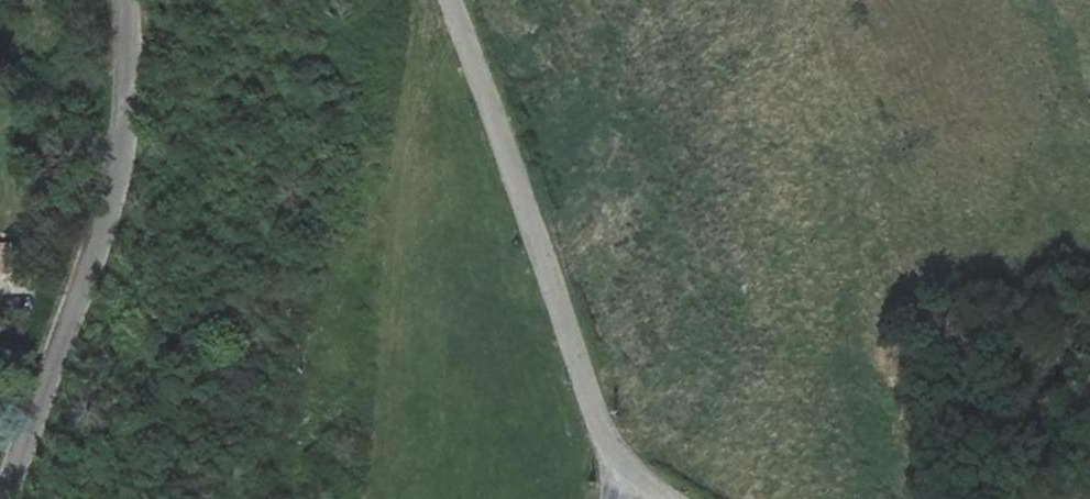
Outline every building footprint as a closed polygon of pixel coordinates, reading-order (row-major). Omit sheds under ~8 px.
[(10,261),(10,237),(0,238),(0,262),(10,261)]
